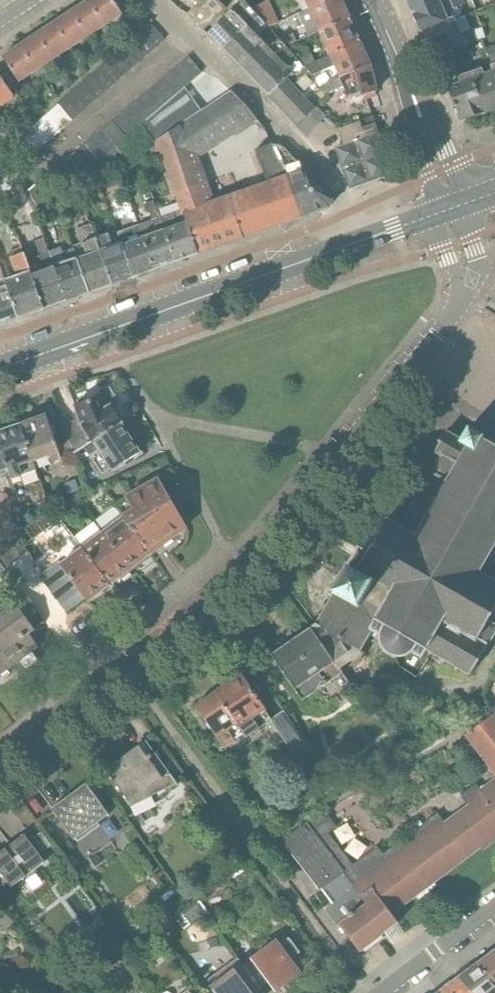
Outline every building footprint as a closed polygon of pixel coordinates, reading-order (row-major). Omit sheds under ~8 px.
[(107,26),(88,0),(87,0),(84,2),(85,3),(73,11),(90,37),(107,26)] [(123,15),(113,0),(88,0),(107,26),(123,15)] [(187,14),(204,31),(227,9),(220,2),(219,0),(196,0),(198,3),(187,14)] [(225,51),(259,17),(252,9),(243,0),(208,34),(225,51)] [(349,19),(341,0),(329,0),(309,9),(299,14),(309,38),(319,33),(349,19)] [(329,0),(305,0),(309,9),(329,0)] [(414,16),(449,0),(407,0),(414,16)] [(449,21),(445,11),(466,5),(464,0),(449,0),(414,16),(421,32),(449,21)] [(269,27),(278,23),(273,11),(269,1),(252,9),(259,17),(269,27)] [(73,48),(90,37),(73,11),(58,21),(57,20),(55,21),(73,48)] [(421,32),(433,58),(470,44),(485,39),(481,29),(471,32),(463,16),(449,21),(421,32)] [(225,51),(239,65),(273,32),(269,27),(259,17),(225,51)] [(329,56),(360,43),(349,19),(319,33),(329,56)] [(57,58),(73,48),(55,21),(50,24),(51,26),(40,33),(57,58)] [(142,31),(157,47),(165,39),(151,23),(142,31)] [(134,38),(148,54),(157,47),(142,31),(134,38)] [(239,65),(253,80),(287,48),(279,39),(273,32),(239,65)] [(38,71),(57,58),(40,33),(24,43),(23,42),(20,44),(38,71)] [(279,39),(287,48),(297,43),(292,34),(279,39)] [(126,45),(140,62),(148,54),(134,38),(126,45)] [(339,78),(369,65),(360,43),(329,56),(315,62),(305,67),(312,76),(334,66),(339,78)] [(19,83),(38,71),(20,44),(16,47),(17,48),(2,57),(19,83)] [(117,53),(131,69),(140,62),(126,45),(117,53)] [(276,103),(294,87),(286,79),(294,72),(287,64),(294,56),(287,48),(253,80),(276,103)] [(109,60),(123,76),(131,69),(117,53),(109,60)] [(305,67),(315,62),(311,53),(297,59),(305,67)] [(181,63),(194,79),(202,73),(189,57),(181,63)] [(100,67),(115,84),(123,76),(109,60),(100,67)] [(173,70),(186,86),(194,79),(181,63),(173,70)] [(349,100),(377,92),(373,78),(369,65),(339,78),(322,86),(329,94),(343,87),(349,100)] [(92,75),(106,91),(115,84),(100,67),(92,75)] [(494,110),(494,79),(492,71),(484,74),(482,69),(471,73),(485,114),(494,110)] [(165,77),(179,93),(185,87),(186,86),(173,70),(165,77)] [(462,122),(485,114),(471,73),(458,77),(460,84),(447,89),(462,122)] [(15,98),(0,75),(0,108),(15,98)] [(84,82),(98,98),(106,91),(92,75),(84,82)] [(157,84),(171,100),(179,93),(165,77),(157,84)] [(75,90),(89,106),(98,98),(84,82),(75,90)] [(149,90),(164,107),(171,100),(157,84),(149,90)] [(202,111),(185,87),(179,93),(171,100),(164,107),(156,114),(151,119),(161,154),(174,192),(170,193),(174,205),(178,204),(180,211),(197,256),(305,217),(292,181),(274,145),(273,144),(255,152),(267,183),(228,196),(216,201),(200,158),(258,120),(232,92),(202,111)] [(294,87),(276,103),(286,114),(304,98),(294,87)] [(67,97),(81,113),(89,106),(75,90),(67,97)] [(141,97),(156,114),(164,107),(149,90),(141,97)] [(59,105),(73,121),(81,113),(67,97),(59,104),(59,105)] [(134,104),(149,121),(151,119),(156,114),(141,97),(134,104)] [(315,109),(304,98),(286,114),(297,126),(315,109)] [(126,110),(141,128),(149,121),(134,104),(126,110)] [(50,112),(64,128),(73,121),(59,105),(50,112)] [(317,107),(315,109),(297,126),(305,134),(325,115),(317,107)] [(118,117),(133,135),(141,128),(126,110),(118,117)] [(42,120),(56,135),(64,128),(50,112),(42,120)] [(109,124),(124,142),(133,135),(118,117),(109,124)] [(33,127),(48,143),(56,135),(42,120),(33,127)] [(390,174),(388,169),(384,157),(387,156),(375,124),(362,129),(360,122),(338,130),(344,147),(337,149),(351,188),(390,174)] [(100,132),(115,149),(124,142),(109,124),(100,132)] [(25,134),(39,150),(48,143),(33,127),(25,134)] [(92,140),(106,156),(115,149),(100,132),(92,140)] [(17,142),(31,158),(39,150),(25,134),(17,142)] [(83,147),(97,164),(106,156),(92,140),(83,147)] [(22,165),(31,158),(17,142),(9,149),(22,165)] [(292,181),(305,217),(330,208),(333,201),(284,149),(274,145),(292,181)] [(74,155),(87,171),(97,164),(83,147),(74,155)] [(65,162),(78,178),(87,171),(74,155),(65,162)] [(56,170),(69,185),(73,182),(78,178),(65,162),(56,170)] [(47,178),(60,193),(69,185),(56,170),(47,178)] [(38,185),(51,200),(60,193),(47,178),(38,185)] [(51,200),(38,185),(29,193),(38,210),(51,200)] [(156,271),(177,263),(160,218),(156,201),(144,205),(147,214),(150,213),(153,221),(139,225),(156,271)] [(177,263),(197,256),(180,211),(160,218),(177,263)] [(134,278),(156,271),(139,225),(136,217),(123,222),(119,214),(112,217),(120,237),(134,278)] [(90,294),(114,286),(97,238),(91,225),(78,229),(83,243),(73,245),(90,294)] [(114,286),(134,278),(120,237),(111,240),(109,234),(97,238),(114,286)] [(44,311),(68,302),(50,252),(45,238),(35,242),(40,256),(27,261),(44,311)] [(68,302),(90,294),(73,245),(50,252),(68,302)] [(45,312),(44,311),(27,261),(23,248),(9,252),(17,276),(7,281),(20,319),(39,312),(40,314),(45,312)] [(20,319),(7,281),(5,276),(0,278),(0,328),(14,323),(14,322),(20,319)] [(84,449),(120,423),(122,422),(120,419),(122,417),(114,406),(119,403),(109,387),(100,389),(102,394),(75,405),(80,420),(65,426),(75,454),(84,449)] [(49,458),(52,463),(62,459),(47,416),(21,425),(34,463),(49,458)] [(412,654),(421,659),(426,651),(429,653),(432,655),(432,654),(443,661),(442,661),(445,663),(445,662),(456,668),(455,669),(458,670),(458,669),(469,676),(468,676),(471,678),(494,637),(494,626),(490,623),(494,614),(494,431),(490,428),(478,422),(477,425),(485,430),(482,437),(469,430),(463,441),(448,432),(435,454),(442,458),(434,472),(433,472),(431,475),(432,476),(423,491),(422,490),(420,493),(421,494),(412,509),(412,508),(410,512),(401,528),(388,521),(369,554),(359,548),(332,595),(334,597),(328,606),(326,605),(324,607),(327,609),(323,616),(320,614),(319,617),(322,619),(317,626),(272,657),(302,701),(319,690),(328,704),(353,687),(343,674),(343,673),(340,669),(358,658),(373,632),(380,635),(379,639),(381,648),(384,652),(386,654),(390,657),(397,658),(401,658),(405,657),(408,656),(412,654)] [(120,423),(84,449),(102,476),(111,469),(112,472),(135,457),(136,458),(143,453),(137,444),(135,445),(120,423)] [(34,463),(21,425),(0,432),(0,446),(8,469),(12,481),(23,477),(23,476),(37,471),(34,463)] [(8,469),(0,446),(0,472),(8,469)] [(122,516),(134,531),(170,502),(157,480),(126,498),(134,509),(122,516)] [(44,516),(52,512),(47,499),(39,502),(44,516)] [(134,531),(151,555),(186,529),(170,502),(134,531)] [(151,555),(134,531),(122,516),(103,531),(132,569),(151,555)] [(110,586),(132,569),(103,531),(86,544),(74,527),(69,530),(81,547),(110,586)] [(19,560),(30,552),(15,532),(3,539),(19,560)] [(1,539),(0,540),(0,563),(5,570),(17,561),(1,539)] [(81,547),(59,564),(58,563),(40,576),(49,588),(67,574),(76,586),(86,598),(89,602),(110,586),(81,547)] [(49,588),(58,600),(76,586),(67,574),(49,588)] [(58,600),(67,612),(86,598),(76,586),(58,600)] [(20,661),(39,647),(29,634),(35,630),(16,603),(0,615),(0,634),(20,661)] [(20,661),(0,634),(0,674),(1,675),(20,661)] [(248,738),(273,721),(270,718),(242,676),(217,692),(244,731),(248,738)] [(234,738),(244,731),(217,692),(196,707),(225,749),(233,743),(236,741),(234,738)] [(283,709),(270,718),(273,721),(293,751),(305,743),(283,709)] [(465,736),(494,777),(494,713),(465,736)] [(168,786),(175,781),(154,752),(147,757),(139,746),(106,770),(128,801),(135,796),(141,793),(148,791),(162,789),(168,786)] [(480,790),(476,784),(462,795),(465,800),(465,801),(468,804),(444,822),(442,818),(420,834),(423,838),(389,864),(386,860),(362,878),(328,833),(337,827),(324,811),(326,809),(326,808),(282,841),(320,891),(344,873),(353,885),(352,886),(354,889),(326,910),(338,926),(340,925),(361,953),(399,924),(392,914),(481,848),(483,850),(494,841),(494,778),(480,790)] [(98,823),(109,815),(86,784),(52,809),(75,841),(76,840),(78,843),(101,826),(98,823)] [(41,833),(36,837),(45,851),(51,846),(41,833)] [(45,862),(25,835),(10,846),(12,848),(8,851),(6,849),(2,852),(0,849),(0,879),(5,886),(9,884),(12,887),(45,862)] [(245,965),(261,987),(270,980),(277,990),(299,974),(289,961),(301,953),(289,938),(278,946),(275,942),(253,958),(254,958),(245,965)] [(479,962),(494,983),(494,950),(479,962)] [(261,987),(245,965),(244,966),(238,958),(208,980),(217,992),(253,992),(261,987)] [(479,962),(460,976),(473,992),(494,992),(494,983),(479,962)] [(445,992),(473,992),(460,976),(442,990),(445,992)]
